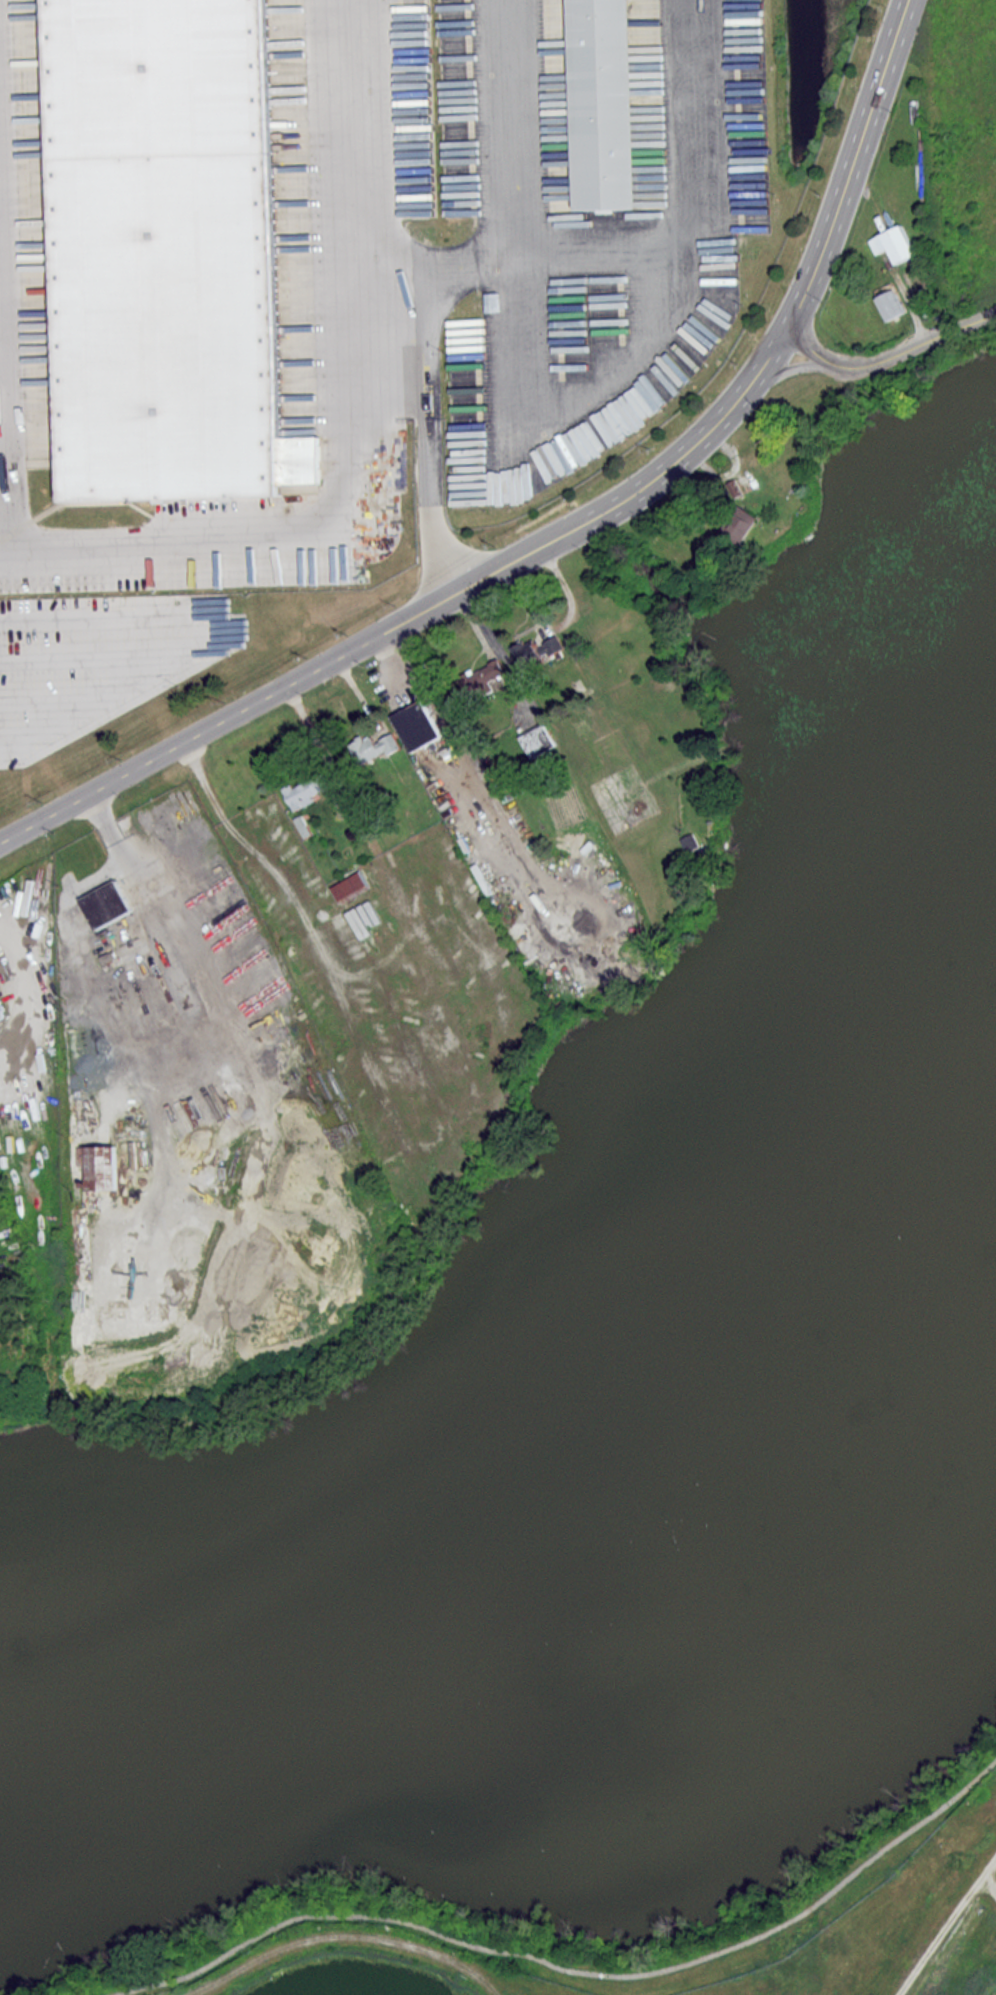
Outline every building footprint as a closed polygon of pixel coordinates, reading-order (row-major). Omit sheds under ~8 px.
[(291,496),(276,0),(55,0),(70,502),(291,496)] [(582,209),(575,0),(637,0),(644,206),(582,209)]
